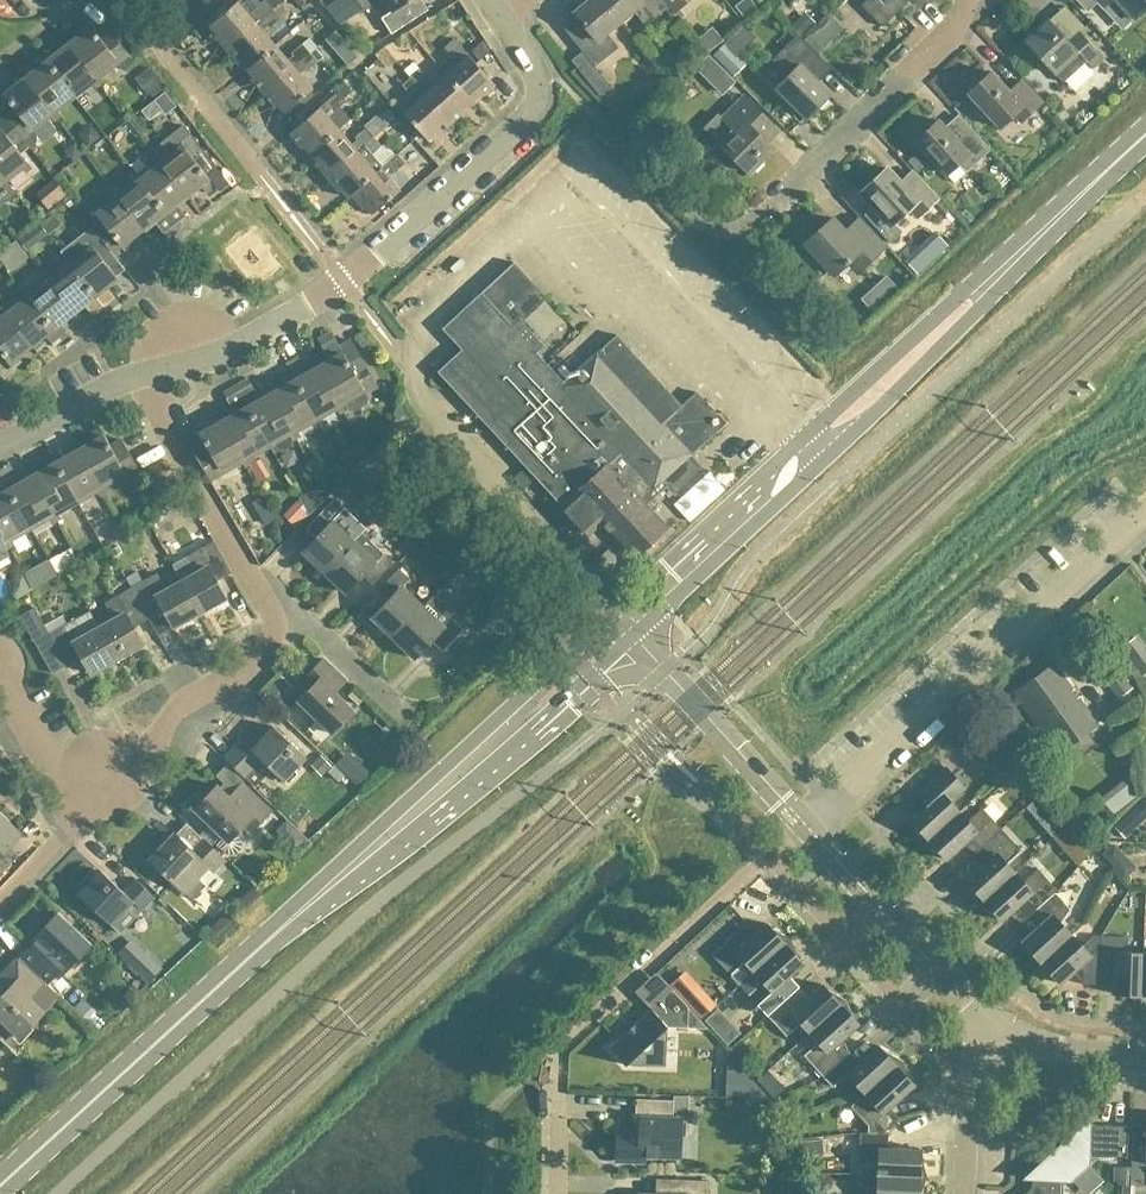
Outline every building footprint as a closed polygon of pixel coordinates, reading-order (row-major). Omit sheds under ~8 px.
[(253,0),(242,0),(210,28),(216,35),(213,38),(226,53),(272,12),(286,0),(266,0),(258,6),(253,0)] [(357,1),(363,12),(376,3),(375,1),(376,0),(359,0),(357,1)] [(390,13),(379,20),(389,36),(427,12),(419,0),(382,0),(390,13)] [(578,20),(565,31),(596,70),(619,51),(607,36),(621,24),(601,0),(594,0),(575,16),(578,20)] [(621,24),(634,14),(646,29),(670,10),(661,0),(601,0),(621,24)] [(670,10),(675,16),(695,0),(661,0),(670,10)] [(861,8),(882,30),(907,5),(902,0),(869,0),(861,8)] [(1096,4),(1102,10),(1113,0),(1131,21),(1132,22),(1145,9),(1145,0),(1093,0),(1096,4)] [(272,12),(226,53),(236,65),(239,62),(247,72),(274,48),(261,32),(266,28),(268,30),(279,20),(272,12)] [(714,49),(728,63),(758,34),(744,20),(714,49)] [(1023,45),(1054,77),(1063,86),(1085,64),(1092,72),(1103,61),(1079,35),(1068,45),(1047,22),(1023,45)] [(83,37),(70,48),(100,87),(104,85),(100,80),(119,66),(125,74),(135,66),(112,36),(102,43),(88,26),(80,33),(83,37)] [(805,120),(829,98),(805,74),(819,60),(798,39),(773,63),(789,80),(777,91),(805,120)] [(445,76),(469,105),(477,98),(478,100),(493,88),(453,42),(444,50),(453,60),(456,58),(460,63),(445,76)] [(274,48),(247,72),(252,78),(250,81),(262,95),(308,55),(299,45),(289,55),(291,57),(286,61),(274,48)] [(52,54),(44,60),(75,100),(93,86),(97,90),(100,87),(70,48),(56,59),(52,54)] [(380,78),(399,63),(393,54),(373,68),(380,78)] [(308,55),(262,95),(272,107),(275,105),(283,115),(311,91),(297,75),(302,71),(304,73),(315,64),(308,55)] [(324,90),(339,71),(324,59),(309,78),(324,90)] [(27,81),(58,121),(62,118),(59,113),(75,100),(44,60),(37,66),(41,70),(27,81)] [(419,72),(410,80),(450,125),(462,114),(461,112),(469,105),(445,76),(430,90),(425,85),(428,83),(419,72)] [(1020,123),(1040,103),(1020,82),(1009,92),(990,74),(968,95),(999,127),(1012,114),(1020,123)] [(401,114),(426,142),(433,136),(435,138),(450,125),(410,80),(401,88),(410,98),(412,96),(416,101),(401,114)] [(15,113),(6,119),(30,150),(37,145),(37,140),(32,133),(50,119),(54,124),(58,121),(27,81),(13,91),(9,87),(0,94),(15,113)] [(334,96),(289,135),(302,150),(304,149),(310,156),(338,132),(325,117),(330,113),(332,115),(343,106),(334,96)] [(717,117),(703,131),(720,148),(748,176),(751,172),(753,175),(763,165),(761,163),(773,152),(767,146),(780,133),(774,127),(746,99),(722,122),(717,117)] [(6,183),(23,170),(27,175),(32,171),(21,157),(30,150),(6,119),(0,125),(0,175),(6,183)] [(914,144),(954,185),(989,152),(970,130),(956,144),(936,123),(914,144)] [(184,128),(151,153),(155,158),(186,197),(200,186),(203,191),(212,184),(208,180),(193,160),(203,152),(191,137),(184,128)] [(338,132),(310,156),(317,164),(314,166),(326,180),(372,140),(364,131),(354,141),(356,143),(351,147),(338,132)] [(381,170),(381,169),(370,157),(379,149),(372,140),(326,180),(339,194),(341,193),(348,200),(350,198),(350,197),(375,176),(381,170)] [(193,160),(208,180),(218,172),(203,152),(193,160)] [(392,176),(403,166),(395,157),(381,169),(381,170),(375,176),(350,197),(350,198),(363,212),(365,210),(371,217),(399,194),(385,178),(390,173),(392,176)] [(155,166),(137,180),(178,233),(190,224),(178,208),(188,200),(186,197),(155,158),(151,161),(155,166)] [(887,171),(860,196),(872,209),(863,217),(889,244),(900,234),(892,224),(907,210),(917,220),(937,201),(917,181),(912,175),(901,185),(887,171)] [(140,227),(143,231),(145,234),(156,226),(168,241),(178,233),(137,180),(133,175),(129,178),(128,177),(115,187),(116,188),(113,191),(140,227)] [(59,183),(42,198),(58,216),(75,202),(59,183)] [(143,231),(140,227),(113,191),(108,194),(113,200),(94,214),(106,230),(97,236),(116,260),(121,256),(118,252),(122,250),(124,253),(125,252),(128,256),(136,250),(129,241),(143,231)] [(857,275),(884,249),(856,220),(843,233),(831,220),(804,246),(834,277),(847,264),(857,275)] [(119,305),(107,289),(118,281),(109,270),(118,263),(116,260),(97,236),(92,230),(61,254),(68,263),(107,313),(119,305)] [(14,246),(2,253),(12,268),(23,261),(14,246)] [(96,322),(107,313),(68,263),(46,281),(70,312),(74,317),(85,308),(96,322)] [(587,536),(601,523),(634,560),(666,530),(645,508),(667,489),(673,495),(700,469),(689,457),(709,440),(716,433),(713,430),(709,425),(717,417),(696,395),(682,408),(616,338),(564,386),(535,355),(543,348),(519,322),(545,298),(514,265),(443,331),(462,352),(438,374),(587,536)] [(74,317),(70,312),(46,281),(26,297),(57,336),(64,331),(61,327),(74,317)] [(49,342),(57,336),(26,297),(8,310),(4,306),(0,309),(29,346),(32,350),(46,338),(49,342)] [(552,331),(561,313),(544,305),(536,322),(552,331)] [(32,350),(29,346),(0,309),(0,308),(0,355),(13,371),(22,364),(18,360),(32,350)] [(318,369),(344,414),(347,412),(348,413),(354,415),(367,407),(369,401),(366,396),(377,389),(352,342),(340,349),(331,334),(318,341),(330,362),(318,369)] [(340,417),(344,414),(318,369),(307,375),(300,364),(288,371),(317,422),(336,411),(340,417)] [(317,422),(288,371),(276,378),(282,388),(271,395),(297,441),(300,439),(297,434),(317,422)] [(292,444),(297,441),(271,395),(259,402),(247,382),(236,389),(270,449),(273,454),(277,452),(282,454),(292,448),(292,444)] [(223,422),(249,468),(253,465),(250,461),(270,449),(236,389),(223,397),(235,416),(223,422)] [(245,470),(249,468),(223,422),(212,429),(206,419),(192,427),(195,431),(183,438),(210,483),(241,464),(245,470)] [(79,452),(104,496),(108,494),(105,489),(137,470),(121,442),(109,449),(101,433),(91,438),(94,443),(79,452)] [(52,461),(77,504),(96,493),(100,499),(104,496),(79,452),(63,461),(60,456),(52,461)] [(31,479),(56,523),(61,521),(58,515),(77,504),(52,461),(44,465),(46,470),(31,479)] [(513,481),(523,492),(534,482),(524,471),(513,481)] [(1,481),(30,531),(49,520),(52,525),(56,523),(31,479),(20,485),(14,473),(1,481)] [(9,550),(13,547),(10,542),(30,531),(1,481),(0,481),(0,533),(9,550)] [(316,540),(302,555),(324,576),(355,544),(362,537),(367,531),(355,521),(335,502),(307,532),(316,540)] [(9,559),(5,552),(9,550),(0,533),(0,563),(9,559)] [(355,544),(324,576),(345,597),(363,578),(373,588),(394,565),(383,555),(382,556),(362,537),(355,544)] [(60,573),(78,560),(66,545),(49,559),(60,573)] [(214,545),(172,568),(181,585),(199,616),(225,602),(215,585),(231,576),(214,545)] [(372,622),(392,641),(422,610),(402,590),(410,581),(401,572),(379,594),(390,604),(372,622)] [(199,616),(181,585),(167,593),(158,576),(130,591),(146,618),(162,609),(173,630),(199,616)] [(148,623),(146,618),(130,591),(106,605),(116,622),(101,630),(100,631),(117,662),(142,648),(133,631),(148,623)] [(435,597),(422,610),(392,641),(414,662),(431,643),(444,655),(464,633),(443,613),(447,608),(435,597)] [(36,611),(22,619),(36,645),(48,638),(66,669),(81,661),(90,678),(117,662),(100,631),(101,630),(92,614),(68,627),(51,637),(45,626),(36,611)] [(487,634),(505,638),(510,619),(491,615),(487,634)] [(1129,648),(1140,667),(1145,663),(1145,648),(1142,641),(1129,648)] [(331,736),(353,713),(333,695),(345,682),(323,662),(303,682),(310,689),(297,703),(331,736)] [(1058,756),(1099,727),(1079,699),(1077,700),(1072,694),(1074,692),(1054,665),(1014,694),(1058,756)] [(1105,680),(1119,700),(1131,691),(1117,672),(1105,680)] [(284,783),(306,759),(274,729),(252,753),(241,742),(224,760),(245,780),(261,762),(284,783)] [(928,842),(959,814),(950,804),(964,791),(945,770),(924,789),(933,800),(909,822),(913,825),(920,842),(925,839),(928,842)] [(217,847),(225,854),(229,856),(235,856),(239,853),(241,849),(242,844),(239,840),(236,837),(245,828),(252,834),(272,813),(242,785),(229,799),(217,787),(194,811),(224,840),(217,847)] [(967,823),(959,814),(928,842),(930,844),(927,850),(943,859),(946,862),(970,840),(980,850),(1001,831),(982,810),(967,823)] [(13,863),(3,854),(20,836),(0,816),(0,877),(13,863)] [(1020,852),(1001,831),(980,850),(989,861),(965,883),(968,886),(975,903),(981,900),(983,903),(1014,875),(1006,865),(1020,852)] [(306,841),(297,833),(293,838),(293,845),(298,850),(306,841)] [(205,887),(197,880),(207,869),(213,874),(224,862),(204,842),(193,853),(175,836),(151,862),(192,901),(205,887)] [(1082,843),(1068,857),(1079,869),(1092,854),(1082,843)] [(1023,884),(1014,875),(983,903),(986,905),(983,911),(998,919),(1001,923),(1026,901),(1035,911),(1053,895),(1057,892),(1037,871),(1023,884)] [(79,895),(118,933),(140,911),(142,913),(155,899),(136,881),(123,894),(101,873),(99,875),(92,873),(78,888),(80,894),(79,895)] [(1021,945),(1040,965),(1071,937),(1060,925),(1069,912),(1053,895),(1035,911),(1030,916),(1040,927),(1021,945)] [(27,949),(18,959),(45,985),(46,984),(59,996),(68,986),(61,979),(92,946),(60,915),(27,949)] [(15,949),(25,941),(6,917),(0,922),(0,929),(15,949)] [(784,946),(782,943),(785,938),(769,929),(766,926),(742,948),(732,937),(711,957),(739,987),(784,946)] [(1099,969),(1100,939),(1093,938),(1082,948),(1071,937),(1040,965),(1059,986),(1078,968),(1082,974),(1082,986),(1099,987),(1099,969)] [(1114,996),(1142,997),(1143,955),(1127,955),(1127,940),(1100,939),(1099,969),(1115,970),(1114,996)] [(784,946),(739,987),(767,1018),(788,998),(798,989),(789,978),(803,966),(799,962),(792,946),(787,948),(784,946)] [(45,985),(18,959),(0,978),(0,1019),(21,1039),(45,1013),(31,1000),(45,985)] [(713,1009),(682,975),(670,986),(701,1020),(713,1009)] [(809,1035),(840,1007),(837,1004),(840,999),(825,990),(821,987),(797,1009),(788,998),(767,1018),(786,1039),(800,1025),(809,1035)] [(687,1030),(688,1009),(672,992),(609,1050),(625,1067),(665,1069),(667,1029),(687,1030)] [(848,1007),(842,1009),(840,1007),(809,1035),(818,1044),(803,1057),(822,1079),(844,1059),(834,1049),(858,1027),(855,1023),(848,1007)] [(864,1095),(895,1068),(893,1065),(896,1060),(880,1051),(877,1047),(853,1070),(844,1059),(822,1079),(832,1089),(847,1076),(864,1095)] [(867,1135),(874,1135),(874,1136),(883,1136),(899,1120),(890,1110),(914,1088),(911,1084),(903,1068),(898,1070),(895,1068),(864,1095),(850,1109),(868,1128),(867,1135)] [(616,1163),(640,1164),(640,1158),(678,1159),(680,1121),(672,1121),(673,1103),(635,1101),(634,1134),(617,1133),(616,1163)] [(1089,1158),(1126,1160),(1127,1129),(1090,1127),(1090,1120),(1089,1120),(1023,1181),(1032,1181),(1031,1190),(1027,1193),(1062,1193),(1063,1182),(1070,1183),(1088,1166),(1089,1158)] [(888,1136),(883,1136),(874,1136),(874,1135),(867,1135),(859,1135),(858,1163),(878,1164),(877,1177),(919,1179),(919,1175),(925,1173),(920,1156),(920,1151),(887,1150),(888,1136)] [(1131,1156),(1130,1187),(1145,1188),(1145,1156),(1131,1156)] [(919,1179),(877,1177),(877,1190),(857,1189),(857,1193),(921,1193),(924,1184),(919,1182),(919,1179)] [(708,1183),(672,1181),(671,1193),(708,1193),(708,1183)]
